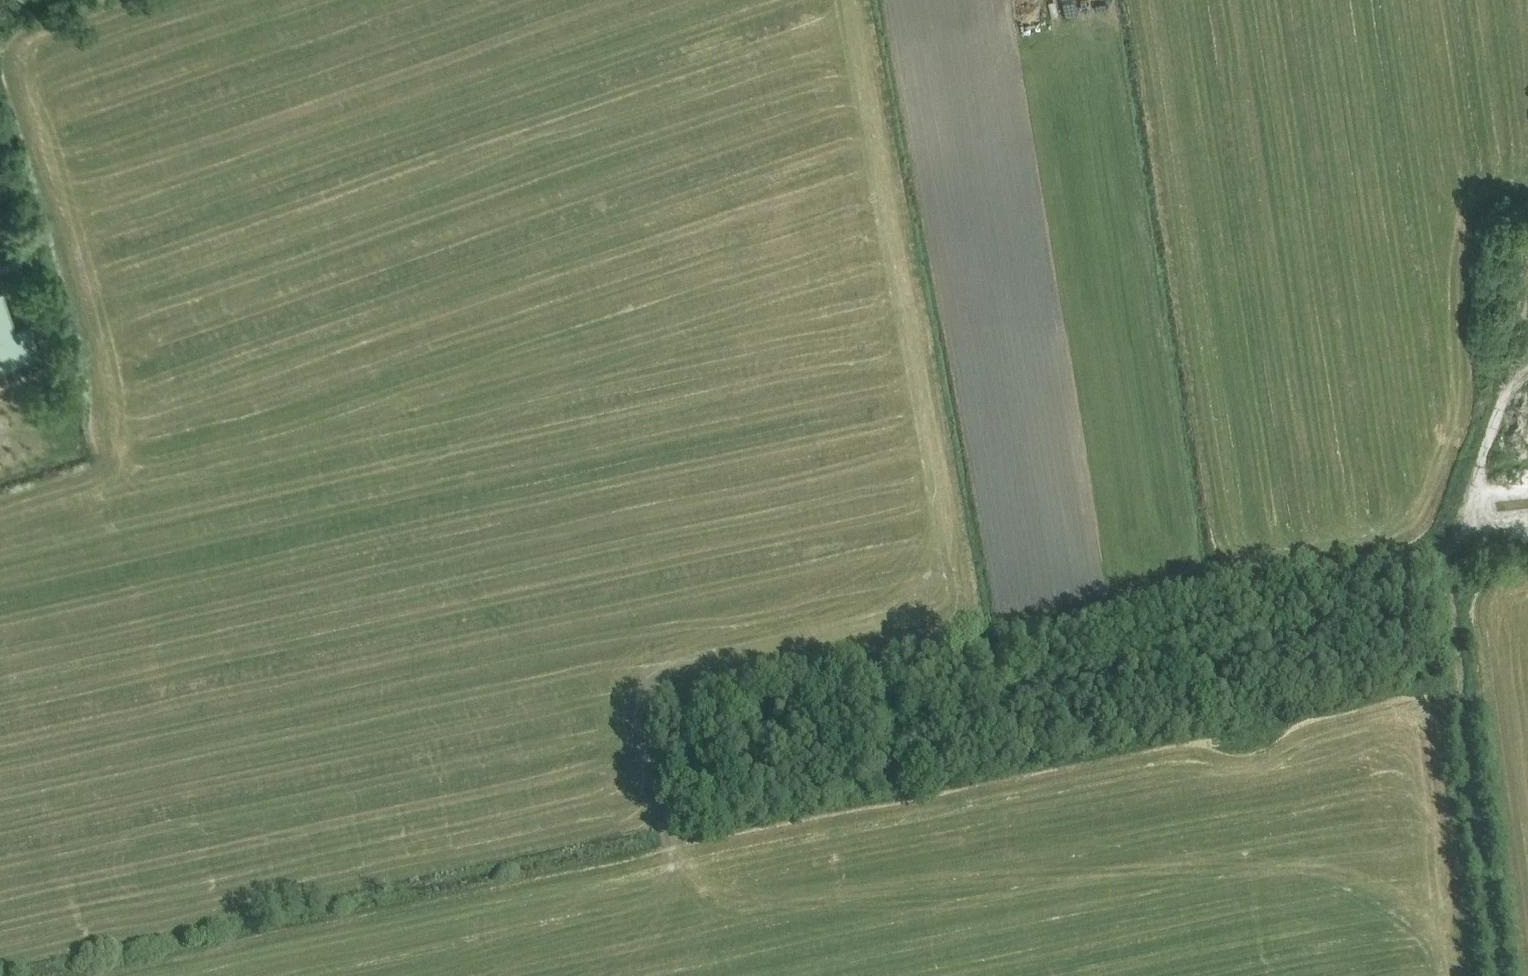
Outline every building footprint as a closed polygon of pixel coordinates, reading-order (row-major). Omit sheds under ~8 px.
[(39,353),(28,324),(16,328),(3,289),(0,290),(0,367),(39,353)]
